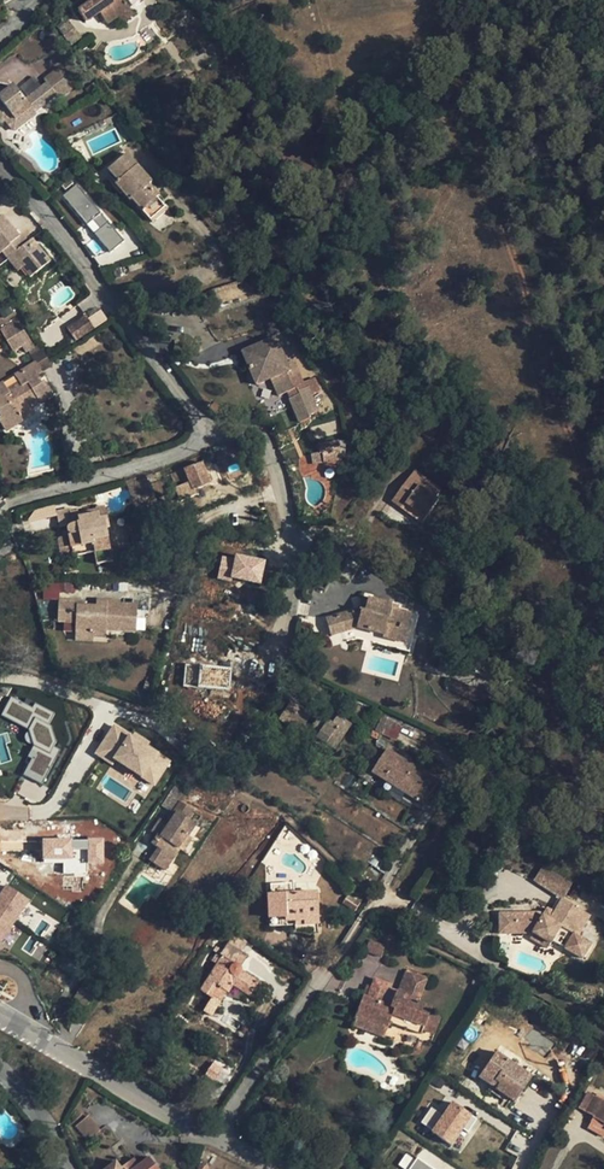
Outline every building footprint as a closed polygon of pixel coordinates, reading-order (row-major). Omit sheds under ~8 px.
[(77,10),(86,23),(99,13),(107,24),(118,17),(130,9),(124,0),(92,0),(77,10)] [(130,9),(118,17),(122,23),(133,14),(130,9)] [(64,36),(74,29),(69,22),(59,28),(64,36)] [(74,29),(64,36),(70,45),(80,38),(74,29)] [(47,83),(55,95),(72,82),(60,66),(43,79),(47,83)] [(163,82),(170,93),(185,82),(180,74),(174,79),(175,80),(173,82),(170,77),(163,82)] [(25,100),(14,85),(7,91),(0,96),(0,123),(5,119),(14,130),(34,114),(33,112),(55,95),(47,83),(25,100)] [(126,153),(108,169),(118,181),(115,183),(130,200),(132,199),(153,223),(168,209),(157,197),(158,196),(148,185),(151,182),(126,153)] [(124,243),(80,187),(67,197),(89,224),(90,224),(98,234),(97,234),(112,253),(124,243)] [(2,214),(0,216),(0,253),(1,251),(7,258),(11,255),(28,241),(29,240),(23,233),(20,236),(2,214)] [(38,246),(32,238),(29,240),(28,241),(35,249),(38,246)] [(35,249),(28,241),(11,255),(22,268),(30,277),(50,261),(38,246),(35,249)] [(22,268),(11,255),(7,258),(17,271),(22,268)] [(108,320),(101,310),(87,319),(94,329),(108,320)] [(17,318),(0,328),(0,329),(13,351),(22,346),(26,351),(34,346),(17,318)] [(272,379),(291,371),(277,338),(244,352),(257,385),(272,379)] [(35,363),(0,384),(0,414),(2,417),(0,418),(0,420),(6,431),(23,420),(17,409),(36,397),(39,403),(52,395),(43,382),(39,384),(37,380),(39,378),(37,375),(41,372),(35,363)] [(293,377),(291,371),(272,379),(279,396),(289,392),(292,398),(290,399),(300,423),(310,419),(309,416),(318,413),(314,404),(310,393),(319,389),(315,378),(303,383),(299,374),(293,377)] [(39,403),(36,397),(17,409),(23,420),(34,413),(31,407),(39,403)] [(313,464),(342,460),(339,441),(319,444),(320,453),(311,454),(313,464)] [(211,484),(202,462),(183,469),(171,474),(174,484),(187,479),(192,490),(211,484)] [(436,498),(442,490),(415,471),(396,497),(417,512),(414,517),(422,523),(439,500),(436,498)] [(158,502),(148,477),(140,480),(149,505),(158,502)] [(417,512),(396,497),(392,502),(414,517),(417,512)] [(105,509),(105,506),(95,507),(95,508),(96,513),(99,513),(100,517),(107,516),(105,509)] [(96,513),(95,508),(78,512),(79,517),(96,513)] [(57,512),(60,528),(69,525),(67,528),(67,529),(67,530),(67,531),(68,531),(68,536),(63,537),(60,537),(59,539),(59,540),(59,541),(61,552),(62,552),(63,558),(72,556),(72,553),(71,547),(92,543),(93,549),(109,546),(106,529),(109,528),(107,516),(100,517),(99,513),(96,513),(79,517),(78,512),(78,511),(71,512),(70,509),(57,512)] [(92,543),(71,547),(72,553),(93,549),(92,543)] [(233,558),(221,555),(217,576),(261,584),(266,558),(234,552),(233,558)] [(73,598),(73,583),(43,584),(43,599),(73,598)] [(368,598),(361,597),(358,609),(361,608),(365,609),(368,598)] [(404,642),(411,614),(390,608),(391,604),(368,598),(365,609),(361,608),(358,609),(336,616),(341,632),(357,627),(384,634),(383,637),(404,642)] [(57,621),(75,622),(75,628),(94,629),(93,637),(105,638),(106,631),(136,632),(137,605),(119,604),(120,601),(107,601),(107,606),(95,606),(76,605),(76,601),(58,600),(57,621)] [(341,632),(336,616),(326,619),(330,635),(341,632)] [(94,629),(75,628),(74,641),(93,641),(93,637),(94,629)] [(184,687),(230,689),(231,665),(185,663),(184,687)] [(470,687),(450,679),(446,689),(465,698),(470,687)] [(489,696),(470,687),(465,698),(484,706),(489,696)] [(5,693),(0,704),(0,715),(25,725),(31,740),(25,753),(28,754),(22,770),(43,779),(59,743),(53,741),(55,736),(48,719),(45,718),(50,706),(29,696),(26,702),(5,693)] [(312,714),(290,701),(279,719),(299,732),(305,724),(312,714)] [(316,736),(316,737),(334,749),(352,724),(336,714),(331,722),(327,720),(324,724),(316,718),(310,728),(308,731),(316,736)] [(402,725),(382,715),(376,728),(396,737),(402,725)] [(117,719),(97,747),(114,759),(117,754),(157,781),(173,757),(117,719)] [(310,728),(305,724),(299,732),(305,736),(308,731),(310,728)] [(334,749),(316,737),(313,741),(331,754),(334,749)] [(438,782),(388,750),(373,772),(375,774),(424,805),(438,782)] [(373,772),(363,766),(357,774),(370,782),(375,774),(373,772)] [(187,793),(176,785),(162,806),(172,813),(181,802),(187,793)] [(196,824),(188,819),(193,810),(181,802),(172,813),(168,820),(170,822),(160,836),(158,834),(151,844),(158,848),(149,861),(164,871),(179,849),(178,848),(187,834),(188,835),(196,824)] [(191,837),(188,835),(187,834),(178,848),(179,849),(182,851),(191,837)] [(88,862),(102,862),(102,839),(87,840),(87,841),(74,841),(74,840),(44,840),(44,857),(64,857),(64,872),(88,872),(88,862)] [(389,867),(373,856),(366,865),(365,866),(377,875),(380,872),(383,874),(384,873),(389,867)] [(0,891),(0,939),(31,897),(8,880),(0,891)] [(270,895),(291,894),(291,883),(270,884),(270,895)] [(318,928),(316,892),(291,894),(270,895),(268,895),(269,917),(285,916),(285,921),(295,920),(303,920),(304,929),(318,928)] [(17,921),(48,940),(67,910),(42,895),(35,907),(28,903),(17,921)] [(360,904),(347,895),(342,903),(355,911),(360,904)] [(583,959),(592,944),(578,936),(590,915),(563,899),(550,919),(539,913),(500,913),(500,934),(533,933),(551,944),(553,941),(583,959)] [(285,916),(269,917),(270,927),(294,925),(295,920),(285,921),(285,916)] [(294,925),(295,929),(304,929),(303,920),(295,920),(294,925)] [(551,944),(533,933),(530,938),(548,949),(551,944)] [(384,947),(369,941),(365,951),(381,957),(382,957),(384,947)] [(220,955),(222,956),(200,990),(212,998),(203,1011),(210,1016),(226,992),(228,993),(232,986),(249,997),(259,982),(241,970),(241,968),(240,967),(240,966),(247,955),(228,943),(220,955)] [(504,968),(519,973),(521,967),(507,962),(504,968)] [(519,973),(533,979),(535,973),(521,967),(519,973)] [(389,988),(390,986),(374,980),(367,998),(363,996),(356,1015),(388,1027),(390,1023),(420,1034),(422,1030),(434,1034),(440,1019),(428,1015),(431,1008),(417,1003),(426,980),(406,972),(398,991),(396,991),(394,996),(387,993),(389,988)] [(91,980),(84,976),(78,983),(81,985),(81,984),(86,987),(91,980)] [(388,1027),(356,1015),(351,1025),(384,1037),(388,1027)] [(532,1077),(495,1052),(481,1072),(498,1084),(495,1089),(515,1102),(532,1077)] [(223,1070),(213,1063),(204,1076),(215,1083),(223,1070)] [(498,1084),(481,1072),(478,1077),(495,1089),(498,1084)] [(264,1102),(272,1107),(278,1098),(269,1093),(264,1102)] [(594,1097),(588,1093),(580,1108),(586,1111),(594,1097)] [(595,1097),(587,1112),(595,1116),(588,1128),(603,1137),(603,1102),(595,1097)] [(442,1116),(429,1108),(420,1123),(432,1131),(431,1133),(450,1145),(460,1128),(467,1132),(476,1118),(450,1102),(442,1116)] [(100,1131),(88,1116),(75,1127),(87,1142),(100,1131)] [(416,1157),(408,1152),(397,1168),(408,1168),(416,1157)] [(416,1157),(408,1168),(434,1168),(416,1157)] [(116,1162),(106,1168),(157,1168),(149,1158),(139,1165),(134,1158),(120,1168),(116,1162)]
